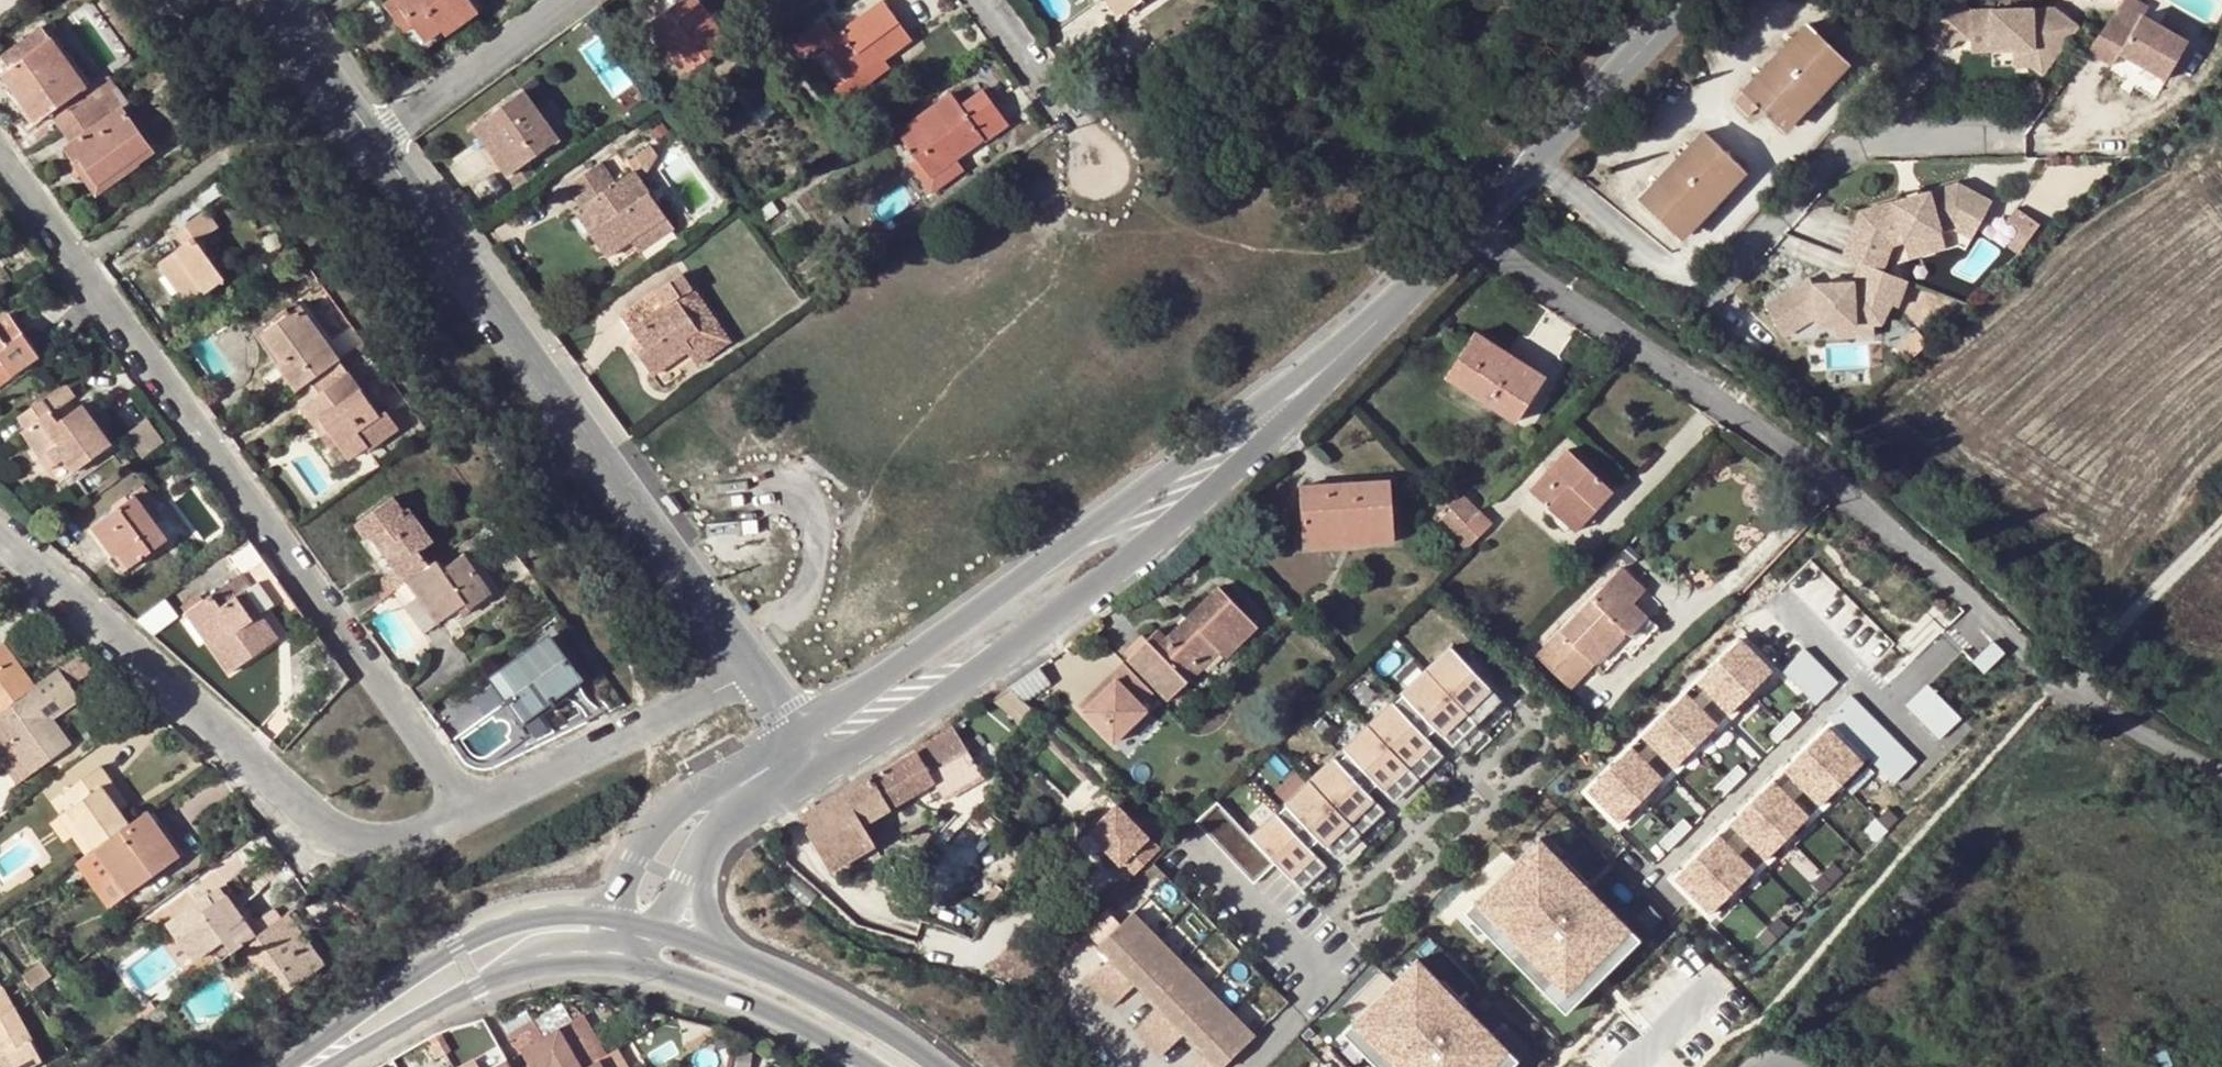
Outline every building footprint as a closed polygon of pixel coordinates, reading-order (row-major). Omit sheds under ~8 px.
[(385,6),(397,24),(407,18),(413,26),(426,43),(441,33),(445,37),(475,14),(465,0),(393,0),(385,6)] [(648,25),(684,76),(727,44),(695,0),(684,0),(648,25)] [(1120,15),(1142,0),(1109,0),(1120,15)] [(1925,28),(1949,50),(1959,40),(1971,40),(1981,41),(1981,52),(2013,50),(2036,49),(2052,61),(2076,26),(2052,8),(1970,12),(1956,0),(1952,0),(1925,28)] [(802,59),(820,47),(826,43),(832,50),(827,53),(848,81),(880,58),(882,60),(908,41),(881,4),(834,37),(823,21),(792,44),(802,59)] [(2168,78),(2190,40),(2144,14),(2135,28),(2114,16),(2089,49),(2115,63),(2121,52),(2168,78)] [(407,18),(397,24),(404,33),(413,26),(407,18)] [(1836,76),(1830,70),(1843,57),(1807,23),(1793,39),(1799,44),(1765,81),(1759,76),(1744,91),(1746,93),(1735,103),(1748,116),(1759,106),(1779,125),(1793,109),(1799,115),(1836,76)] [(50,116),(59,130),(116,88),(109,78),(89,92),(42,28),(1,58),(10,70),(1,77),(36,125),(50,116)] [(1793,39),(1759,76),(1765,81),(1799,44),(1793,39)] [(1981,41),(1971,40),(1972,52),(1981,52),(1981,41)] [(826,43),(820,47),(825,54),(827,53),(832,50),(826,43)] [(2036,49),(2013,50),(2013,67),(2031,65),(2042,74),(2052,61),(2036,49)] [(1849,62),(1843,57),(1830,70),(1836,76),(1849,62)] [(888,71),(882,60),(880,58),(848,81),(835,91),(843,103),(888,71)] [(2118,58),(2114,65),(2159,89),(2163,81),(2118,58)] [(116,88),(59,130),(70,145),(63,151),(74,166),(80,161),(99,187),(133,163),(137,167),(153,156),(122,112),(129,106),(116,88)] [(897,134),(917,161),(924,156),(936,172),(982,141),(984,145),(1006,128),(981,92),(959,108),(951,96),(897,134)] [(472,129),(483,145),(493,138),(515,171),(556,142),(523,93),(494,113),(481,122),(472,129)] [(476,113),(481,122),(494,113),(488,104),(476,113)] [(1785,130),(1799,115),(1793,109),(1779,125),(1785,130)] [(1696,153),(1663,190),(1655,184),(1640,200),(1676,233),(1689,220),(1696,225),(1733,186),(1726,180),(1740,165),(1705,132),(1690,147),(1696,153)] [(493,138),(483,145),(506,178),(515,171),(493,138)] [(1690,147),(1655,184),(1663,190),(1696,153),(1690,147)] [(924,156),(917,161),(928,178),(936,172),(924,156)] [(1586,160),(1578,168),(1584,173),(1592,165),(1586,160)] [(80,161),(74,166),(96,196),(137,167),(133,163),(99,187),(80,161)] [(1746,171),(1740,165),(1726,180),(1733,186),(1746,171)] [(568,190),(582,209),(597,230),(590,236),(607,259),(631,242),(664,219),(632,175),(615,187),(601,167),(568,190)] [(1975,235),(1994,199),(1960,182),(1862,210),(1845,254),(1884,268),(1894,243),(1906,239),(1943,229),(1956,225),(1975,235)] [(769,206),(758,214),(764,222),(775,213),(769,206)] [(597,230),(582,209),(574,213),(590,236),(597,230)] [(204,213),(174,233),(182,245),(156,265),(182,302),(198,290),(203,296),(221,282),(195,245),(216,231),(204,213)] [(673,231),(664,219),(631,242),(640,254),(673,231)] [(1682,239),(1696,225),(1689,220),(1676,233),(1682,239)] [(1948,245),(1943,229),(1906,239),(1910,255),(1948,245)] [(2028,241),(2019,234),(2009,245),(2017,253),(2028,241)] [(1884,268),(1863,261),(1855,280),(1816,283),(1816,286),(1799,297),(1793,287),(1767,304),(1786,335),(1818,316),(1819,326),(1837,325),(1858,323),(1858,315),(1876,314),(1877,322),(1884,322),(1895,302),(1901,305),(1911,278),(1897,273),(1884,268)] [(1816,281),(1815,272),(1793,287),(1799,297),(1816,286),(1816,283),(1816,281)] [(622,318),(644,350),(649,355),(642,360),(654,377),(687,354),(691,351),(686,343),(700,333),(677,300),(691,289),(681,275),(622,318)] [(729,342),(691,289),(677,300),(700,333),(686,343),(691,351),(687,354),(696,366),(729,342)] [(260,334),(280,362),(285,370),(281,372),(295,392),(309,382),(319,395),(301,409),(312,425),(319,420),(328,434),(348,462),(363,451),(387,434),(298,308),(260,334)] [(1858,315),(1858,323),(1837,325),(1838,337),(1877,334),(1877,322),(1876,314),(1858,315)] [(0,321),(0,386),(38,358),(8,316),(0,321)] [(1516,359),(1475,332),(1447,377),(1517,421),(1541,382),(1512,364),(1516,359)] [(649,355),(644,350),(638,354),(642,360),(649,355)] [(1545,377),(1516,359),(1512,364),(1541,382),(1545,377)] [(285,370),(280,362),(276,366),(281,372),(285,370)] [(59,422),(52,413),(43,400),(17,418),(26,430),(21,434),(48,472),(62,461),(72,473),(111,446),(81,406),(66,417),(59,422)] [(60,408),(52,413),(59,422),(66,417),(60,408)] [(165,441),(148,418),(124,434),(142,458),(165,441)] [(319,420),(312,425),(321,437),(328,434),(319,420)] [(1530,490),(1566,523),(1587,501),(1596,510),(1613,491),(1567,450),(1530,490)] [(367,457),(363,451),(348,462),(352,468),(367,457)] [(1305,541),(1344,538),(1344,531),(1392,527),(1389,479),(1301,485),(1305,541)] [(1480,509),(1453,484),(1439,497),(1450,509),(1466,524),(1480,509)] [(135,497),(92,528),(113,559),(118,557),(126,569),(166,539),(135,497)] [(401,564),(392,570),(371,586),(381,601),(405,583),(427,567),(417,554),(431,544),(408,511),(404,514),(393,499),(353,527),(363,542),(369,539),(379,553),(388,546),(401,564)] [(1576,532),(1596,510),(1587,501),(1566,523),(1576,532)] [(1450,509),(1438,520),(1454,536),(1466,524),(1450,509)] [(1478,536),(1493,523),(1480,509),(1466,524),(1478,536)] [(1466,524),(1454,536),(1467,550),(1478,536),(1466,524)] [(1344,531),(1344,538),(1346,545),(1394,542),(1392,527),(1344,531)] [(113,559),(92,528),(87,531),(118,574),(126,569),(118,557),(113,559)] [(1346,545),(1344,538),(1305,541),(1305,548),(1346,545)] [(237,576),(186,613),(227,673),(274,639),(242,593),(250,587),(241,574),(259,560),(247,542),(224,558),(237,576)] [(379,553),(392,570),(401,564),(388,546),(379,553)] [(427,567),(405,583),(415,598),(402,607),(422,635),(465,604),(468,609),(489,593),(464,557),(442,572),(435,562),(427,567)] [(1570,688),(1627,630),(1631,634),(1647,617),(1633,604),(1645,591),(1621,568),(1537,657),(1570,688)] [(1160,630),(1149,641),(1130,658),(1169,699),(1219,652),(1225,658),(1257,627),(1219,587),(1167,637),(1160,630)] [(1124,651),(1130,658),(1149,641),(1143,635),(1124,651)] [(1741,640),(1719,662),(1750,694),(1773,672),(1741,640)] [(548,641),(492,681),(507,702),(490,715),(508,740),(526,729),(521,722),(577,681),(548,641)] [(1993,641),(1973,661),(1984,672),(2004,652),(1993,641)] [(32,688),(0,645),(0,646),(0,712),(32,688)] [(1794,684),(1816,662),(1804,651),(1782,672),(1794,684)] [(1498,704),(1448,652),(1424,675),(1465,719),(1473,728),(1498,704)] [(1719,662),(1696,684),(1728,716),(1750,694),(1719,662)] [(1804,695),(1826,673),(1816,662),(1794,684),(1799,689),(1804,695)] [(1154,693),(1125,663),(1113,675),(1118,680),(1113,684),(1085,711),(1115,743),(1149,711),(1143,704),(1154,693)] [(32,688),(0,712),(0,730),(31,771),(45,762),(58,752),(68,746),(49,720),(76,700),(55,672),(32,688)] [(1816,706),(1838,685),(1826,673),(1804,695),(1816,706)] [(1118,680),(1113,675),(1080,707),(1085,711),(1113,684),(1118,680)] [(1465,719),(1424,675),(1399,699),(1401,701),(1433,734),(1449,751),(1473,728),(1465,719)] [(1938,698),(1927,687),(1905,708),(1917,719),(1938,698)] [(1686,694),(1664,716),(1696,748),(1718,726),(1686,694)] [(1839,730),(1861,709),(1850,697),(1829,720),(1839,730)] [(1949,709),(1938,698),(1917,719),(1927,730),(1949,709)] [(1401,701),(1392,709),(1424,743),(1433,734),(1401,701)] [(1392,709),(1390,707),(1366,730),(1407,774),(1415,782),(1440,759),(1424,743),(1392,709)] [(1839,730),(1850,741),(1872,720),(1861,709),(1839,730)] [(1960,721),(1949,709),(1927,730),(1939,742),(1960,721)] [(1779,723),(1789,733),(1801,721),(1791,711),(1779,723)] [(1664,716),(1641,738),(1673,770),(1696,748),(1664,716)] [(1861,752),(1883,731),(1872,720),(1850,741),(1861,752)] [(1779,723),(1767,735),(1776,745),(1789,733),(1779,723)] [(800,817),(827,863),(848,850),(842,838),(861,825),(934,783),(945,800),(984,778),(953,727),(800,817)] [(1828,728),(1806,750),(1841,786),(1864,764),(1828,728)] [(1407,774),(1366,730),(1341,754),(1346,758),(1375,789),(1390,806),(1415,782),(1407,774)] [(1872,763),(1894,742),(1883,731),(1861,752),(1872,763)] [(1883,774),(1905,753),(1894,742),(1872,763),(1883,774)] [(1631,747),(1609,769),(1641,802),(1663,780),(1631,747)] [(1841,786),(1806,750),(1783,772),(1819,808),(1841,786)] [(58,752),(45,762),(52,770),(64,761),(58,752)] [(1894,786),(1916,764),(1905,753),(1883,774),(1894,786)] [(1346,758),(1337,767),(1366,798),(1375,789),(1346,758)] [(1332,762),(1308,786),(1349,829),(1357,837),(1382,814),(1366,798),(1337,767),(1332,762)] [(1736,765),(1724,777),(1734,787),(1746,775),(1736,765)] [(1619,824),(1641,802),(1609,769),(1587,791),(1619,824)] [(74,805),(66,811),(94,850),(128,825),(120,812),(103,788),(109,784),(100,771),(67,794),(74,805)] [(1722,799),(1734,787),(1724,777),(1712,789),(1722,799)] [(1809,818),(1773,782),(1751,804),(1787,840),(1809,818)] [(126,807),(109,784),(103,788),(120,812),(126,807)] [(1349,829),(1308,786),(1283,809),(1287,813),(1316,844),(1332,861),(1357,837),(1349,829)] [(1764,862),(1787,840),(1751,804),(1729,826),(1764,862)] [(1163,851),(1119,806),(1091,833),(1135,878),(1163,851)] [(1215,806),(1193,827),(1252,889),(1274,868),(1299,895),(1323,869),(1307,852),(1278,821),(1274,817),(1248,842),(1215,806)] [(94,850),(66,811),(57,817),(86,856),(94,850)] [(1887,812),(1877,822),(1886,832),(1896,822),(1887,812)] [(128,825),(94,850),(125,893),(172,859),(159,841),(164,838),(146,813),(128,825)] [(1287,813),(1278,821),(1307,852),(1316,844),(1287,813)] [(1669,831),(1679,841),(1691,829),(1681,819),(1669,831)] [(1876,842),(1886,832),(1877,822),(1866,832),(1876,842)] [(861,825),(842,838),(848,850),(853,857),(873,845),(861,825)] [(1657,843),(1667,853),(1679,841),(1669,831),(1657,843)] [(1719,836),(1696,858),(1732,894),(1754,872),(1719,836)] [(159,841),(172,859),(177,855),(164,838),(159,841)] [(1631,930),(1541,839),(1467,912),(1557,1003),(1631,930)] [(831,870),(853,857),(848,850),(827,863),(831,870)] [(1696,858),(1674,880),(1709,916),(1732,894),(1696,858)] [(1832,866),(1822,876),(1831,886),(1842,876),(1832,866)] [(153,908),(166,926),(208,894),(219,887),(206,870),(153,908)] [(1821,896),(1831,886),(1822,876),(1812,886),(1821,896)] [(219,887),(208,894),(214,902),(224,894),(219,887)] [(208,894),(166,926),(192,962),(222,941),(231,955),(248,942),(280,919),(259,893),(235,909),(224,894),(214,902),(208,894)] [(1159,1009),(1194,976),(1182,963),(1159,938),(1136,913),(1101,946),(1112,959),(1088,984),(1111,1008),(1134,984),(1159,1009)] [(280,919),(248,942),(285,993),(322,965),(287,915),(280,919)] [(1767,930),(1777,940),(1787,930),(1777,920),(1767,930)] [(1631,930),(1557,1003),(1566,1013),(1641,939),(1631,930)] [(1757,940),(1766,950),(1777,940),(1767,930),(1757,940)] [(134,969),(151,984),(161,972),(144,958),(134,969)] [(1419,959),(1345,1033),(1378,1066),(1492,1066),(1509,1051),(1419,959)] [(1207,989),(1194,976),(1159,1009),(1134,1033),(1158,1058),(1182,1034),(1207,1059),(1199,1066),(1226,1066),(1255,1040),(1230,1013),(1207,989)] [(0,989),(0,1011),(1,1014),(12,1009),(0,989)] [(41,1061),(12,1009),(1,1014),(0,1011),(0,1066),(29,1066),(41,1061)] [(608,1054),(586,1017),(562,1031),(560,1027),(543,1036),(522,1048),(532,1066),(585,1066),(600,1058),(608,1054)] [(522,1048),(543,1036),(534,1020),(509,1034),(518,1050),(522,1048)] [(452,1051),(441,1031),(435,1035),(446,1054),(452,1051)] [(600,1058),(605,1066),(629,1066),(618,1048),(608,1054),(600,1058)] [(1492,1066),(1511,1066),(1518,1060),(1509,1051),(1492,1066)] [(492,1066),(496,1066),(507,1061),(503,1054),(489,1062),(492,1066)] [(475,1058),(460,1066),(480,1066),(475,1058)] [(600,1058),(585,1066),(605,1066),(600,1058)]
